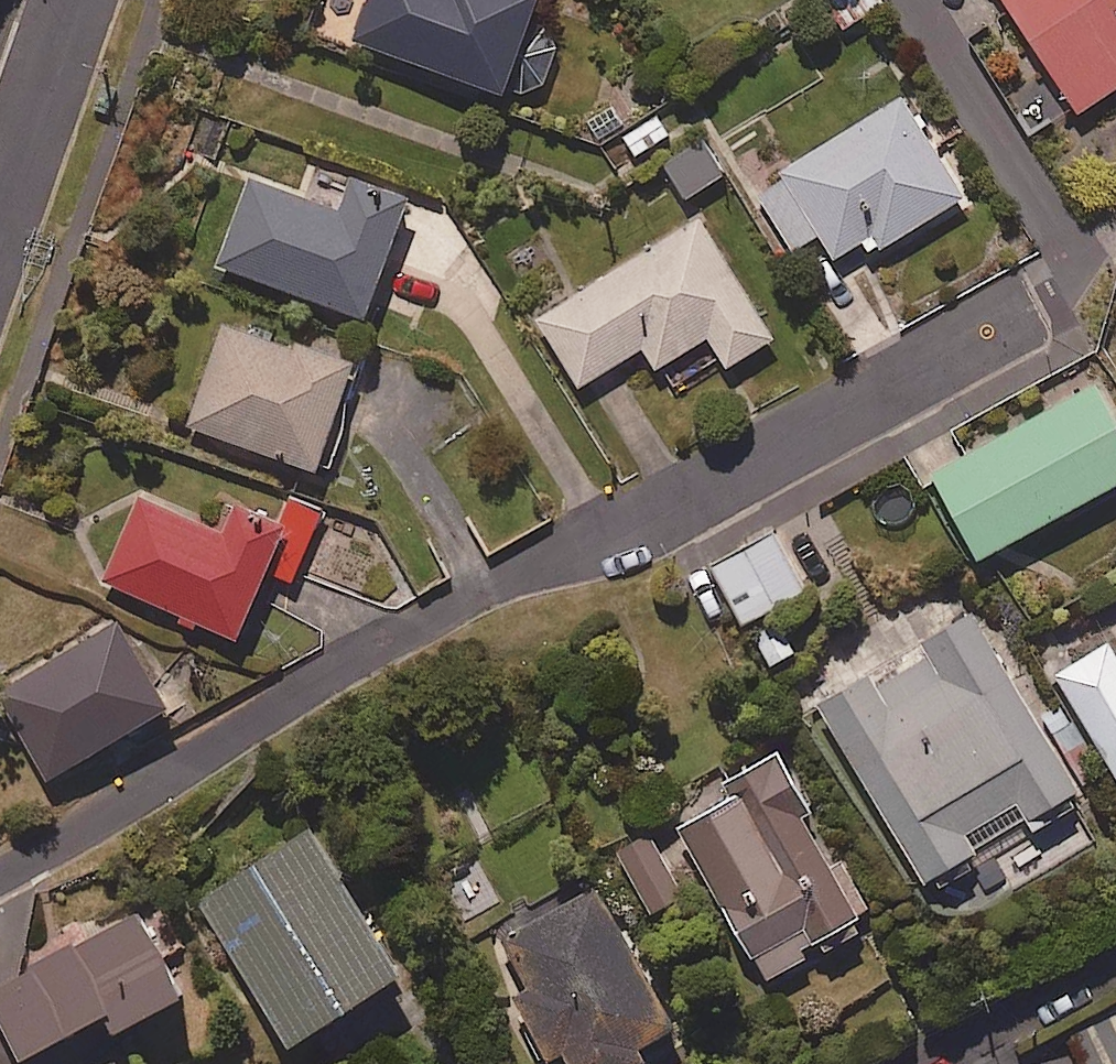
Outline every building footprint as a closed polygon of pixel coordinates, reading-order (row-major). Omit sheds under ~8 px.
[(358,42),(539,105),(564,35),(534,25),(542,0),(372,0),(358,42)] [(1084,114),(1115,92),(1115,0),(1007,0),(1084,114)] [(967,199),(907,98),(756,189),(793,252),(823,234),(838,259),(868,240),(876,254),(967,199)] [(725,172),(703,142),(667,168),(689,199),(725,172)] [(415,198),(356,176),(344,209),(251,174),(218,263),(370,320),(415,198)] [(778,338),(703,218),(537,321),(580,389),(647,348),(660,370),(712,337),(731,367),(778,338)] [(359,364),(224,321),(190,426),(324,469),(359,364)] [(1100,384),(936,476),(984,561),(1115,487),(1115,412),(1100,384)] [(225,533),(142,496),(105,579),(243,640),(274,571),(296,581),(326,513),(285,495),(274,520),(238,504),(225,533)] [(808,592),(779,536),(715,569),(744,625),(808,592)] [(1085,792),(979,619),(827,711),(933,885),(1085,792)] [(123,621),(0,691),(0,692),(51,781),(174,711),(123,621)] [(1112,643),(1060,675),(1115,769),(1115,650),(1112,643)] [(874,913),(779,753),(705,798),(714,811),(682,830),(769,976),(874,913)] [(411,977),(314,829),(201,904),(298,1052),(411,977)] [(687,896),(650,835),(619,854),(656,915),(687,896)] [(490,952),(517,997),(504,1005),(540,1063),(567,1048),(577,1063),(639,1063),(685,1036),(595,888),(490,952)] [(121,1038),(194,999),(146,909),(0,988),(0,1018),(25,1063),(27,1063),(111,1019),(121,1038)]
